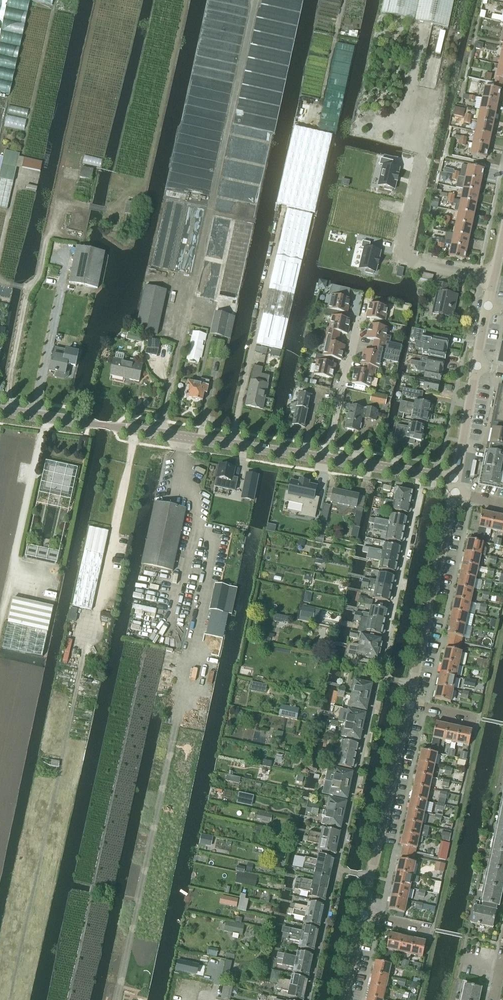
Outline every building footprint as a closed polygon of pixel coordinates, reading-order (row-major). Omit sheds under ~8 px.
[(432,26),(449,29),(455,0),(385,0),(382,14),(432,26)] [(486,87),(484,99),(498,102),(500,90),(501,85),(496,84),(495,89),(486,87)] [(484,99),(481,111),(495,114),(498,102),(484,99)] [(453,116),(463,118),(465,110),(455,108),(453,116)] [(481,111),(479,122),(493,125),(495,114),(481,111)] [(479,122),(476,133),(491,136),(493,125),(479,122)] [(295,128),(279,197),(277,205),(314,214),(332,137),(295,128)] [(476,133),(474,144),(488,147),(491,136),(476,133)] [(474,144),(472,156),(486,159),(488,147),(474,144)] [(7,209),(14,182),(20,154),(5,150),(3,157),(0,157),(0,170),(1,170),(0,173),(0,179),(1,179),(0,182),(0,207),(7,209)] [(42,163),(24,158),(22,167),(40,172),(42,163)] [(383,166),(378,186),(385,188),(384,190),(392,192),(392,189),(395,190),(396,182),(397,182),(398,176),(399,169),(392,167),(393,161),(381,158),(379,165),(383,166)] [(82,167),(76,196),(87,199),(91,181),(94,170),(82,167)] [(469,167),(467,178),(482,181),(484,170),(469,167)] [(445,168),(444,173),(445,174),(452,175),(459,176),(460,173),(454,172),(454,170),(445,168)] [(467,178),(464,190),(479,193),(482,181),(467,178)] [(165,196),(184,200),(185,194),(167,190),(165,196)] [(464,190),(462,201),(477,204),(479,193),(464,190)] [(128,197),(125,214),(138,216),(141,200),(128,197)] [(168,199),(153,266),(192,274),(206,208),(168,199)] [(462,201),(460,212),(474,215),(477,204),(462,201)] [(358,204),(355,214),(363,216),(360,228),(385,233),(388,219),(382,217),(384,210),(358,204)] [(257,344),(271,347),(282,350),(302,262),(313,215),(287,209),(277,257),(257,344)] [(460,212),(457,224),(472,227),(474,215),(460,212)] [(216,312),(226,314),(231,315),(236,317),(239,301),(237,300),(245,268),(254,224),(213,215),(204,258),(196,297),(218,302),(216,312)] [(457,224),(455,235),(470,238),(472,227),(457,224)] [(455,235),(453,246),(467,249),(470,238),(455,235)] [(364,249),(359,269),(366,271),(365,273),(373,275),(373,272),(376,273),(377,266),(378,266),(379,259),(381,252),(369,249),(370,244),(363,242),(361,248),(364,249)] [(98,288),(105,252),(77,246),(69,283),(98,288)] [(453,246),(450,258),(465,261),(467,249),(453,246)] [(419,279),(417,285),(431,288),(432,282),(419,279)] [(433,314),(436,314),(453,318),(457,296),(445,293),(447,286),(439,284),(433,314)] [(326,309),(325,315),(332,317),(338,318),(339,312),(347,314),(350,300),(348,299),(350,290),(350,289),(332,285),(331,286),(329,295),(332,296),(329,309),(327,309),(326,309)] [(158,335),(167,291),(146,286),(136,330),(158,335)] [(374,320),(373,326),(386,329),(387,322),(385,321),(388,308),(370,304),(366,318),(374,320)] [(211,334),(230,339),(231,339),(235,318),(230,317),(231,315),(226,314),(226,315),(215,313),(211,334)] [(327,330),(325,336),(338,339),(339,333),(347,335),(350,321),(338,318),(332,317),(329,330),(327,330)] [(374,341),(373,347),(401,353),(402,346),(390,343),(391,337),(387,336),(388,329),(386,329),(373,326),(370,325),(367,339),(374,341)] [(417,339),(416,344),(447,350),(449,341),(433,337),(432,343),(424,341),(426,332),(415,330),(414,338),(417,339)] [(194,332),(190,331),(189,336),(192,336),(186,361),(200,364),(207,335),(193,332),(194,332)] [(323,356),(329,358),(341,361),(344,347),(337,345),(338,339),(325,336),(324,343),(326,343),(323,356)] [(149,338),(145,354),(157,356),(161,341),(149,338)] [(212,339),(209,357),(221,359),(225,342),(212,339)] [(445,360),(447,350),(416,344),(415,348),(430,351),(429,357),(445,360)] [(283,350),(282,350),(271,347),(267,367),(279,370),(283,350)] [(364,351),(361,365),(364,366),(364,365),(377,368),(379,369),(381,360),(398,364),(401,353),(373,347),(372,353),(364,351)] [(52,361),(50,372),(56,373),(55,378),(64,380),(68,378),(69,370),(67,369),(68,365),(76,367),(79,353),(66,350),(65,358),(53,355),(53,358),(52,361)] [(317,362),(314,375),(332,379),(335,365),(328,364),(329,358),(323,356),(316,355),(315,362),(317,362)] [(114,359),(111,375),(139,382),(143,365),(114,359)] [(411,365),(443,372),(445,362),(429,359),(428,364),(412,361),(411,365)] [(375,375),(377,368),(364,365),(364,366),(361,365),(360,371),(355,370),(352,384),(370,388),(373,374),(375,375)] [(441,382),(443,372),(411,365),(410,370),(426,373),(425,378),(441,382)] [(254,367),(246,406),(263,409),(270,377),(261,375),(263,369),(254,367)] [(417,379),(409,377),(408,382),(425,385),(424,390),(438,393),(440,384),(417,379)] [(186,398),(203,402),(205,393),(207,394),(209,386),(208,386),(209,381),(202,380),(200,384),(193,383),(188,382),(185,396),(186,398)] [(493,427),(494,428),(494,431),(502,432),(502,387),(493,427)] [(404,389),(402,396),(422,400),(423,393),(404,389)] [(291,402),(288,411),(296,413),(293,426),(305,428),(312,396),(300,393),(298,403),(291,402)] [(386,403),(385,405),(389,406),(391,398),(371,394),(370,399),(386,403)] [(401,402),(400,407),(430,414),(432,405),(416,401),(415,405),(401,402)] [(320,402),(318,414),(326,415),(328,404),(320,402)] [(345,429),(359,432),(362,419),(374,421),(377,410),(367,408),(366,410),(350,406),(345,429)] [(402,420),(404,414),(413,416),(412,419),(428,423),(430,414),(400,407),(399,413),(397,419),(402,420)] [(414,445),(415,441),(422,442),(425,427),(410,424),(409,429),(403,428),(404,427),(397,425),(395,440),(401,442),(401,443),(414,445)] [(490,445),(492,446),(491,452),(502,454),(502,432),(494,431),(493,431),(490,445)] [(485,467),(502,471),(502,454),(491,452),(490,452),(489,452),(485,467)] [(46,461),(39,493),(71,500),(78,469),(46,461)] [(220,466),(215,487),(235,491),(237,479),(232,478),(234,469),(220,466)] [(482,483),(502,487),(502,471),(485,467),(482,483)] [(247,474),(242,498),(253,501),(258,476),(247,474)] [(286,493),(284,501),(289,502),(290,501),(303,504),(304,504),(302,515),(315,518),(318,501),(314,500),(314,497),(317,487),(308,485),(309,483),(307,482),(302,481),(300,481),(299,483),(291,481),(289,493),(286,493)] [(396,494),(394,502),(410,505),(411,505),(412,504),(413,500),(412,498),(413,493),(395,489),(394,494),(396,494)] [(334,491),(331,503),(338,505),(338,506),(342,513),(349,508),(349,507),(353,508),(356,509),(356,508),(359,496),(334,491)] [(382,509),(409,514),(409,513),(411,512),(411,509),(410,506),(410,505),(394,502),(393,507),(383,504),(382,509)] [(155,503),(142,565),(173,572),(186,510),(155,503)] [(324,505),(321,520),(327,521),(330,506),(324,505)] [(353,508),(351,514),(356,515),(353,527),(359,528),(363,509),(356,508),(356,509),(353,508)] [(482,513),(479,528),(480,528),(486,529),(491,530),(494,515),(482,513)] [(376,520),(375,524),(405,531),(406,526),(409,525),(409,522),(407,519),(408,518),(392,515),(390,523),(383,521),(383,522),(376,520)] [(491,530),(502,533),(502,517),(494,515),(491,530)] [(386,540),(402,544),(403,542),(405,541),(406,538),(404,536),(405,531),(375,524),(374,529),(381,531),(388,533),(386,540)] [(92,610),(109,532),(90,528),(85,551),(73,606),(92,610)] [(465,545),(464,551),(466,552),(481,555),(485,556),(486,551),(486,550),(486,549),(485,548),(484,548),(483,548),(483,547),(483,544),(484,543),(483,543),(477,542),(468,540),(468,541),(467,545),(467,546),(465,545)] [(369,548),(368,554),(399,560),(400,555),(402,554),(403,551),(401,549),(401,547),(385,544),(384,551),(369,548)] [(47,562),(56,564),(59,553),(49,551),(47,562)] [(466,552),(463,564),(478,567),(481,555),(466,552)] [(368,554),(367,559),(382,562),(380,569),(396,573),(396,571),(399,570),(399,568),(398,565),(399,560),(368,554)] [(463,564),(460,576),(476,579),(478,567),(463,564)] [(363,579),(362,583),(392,590),(393,585),(396,583),(396,580),(395,578),(395,577),(379,574),(377,582),(375,581),(363,579)] [(460,576),(458,588),(473,591),(476,579),(460,576)] [(216,583),(210,609),(217,610),(232,614),(237,588),(216,583)] [(374,599),(390,602),(390,601),(392,600),(393,597),(391,595),(392,590),(362,583),(361,587),(368,589),(368,590),(375,592),(374,599)] [(458,588),(455,599),(471,603),(473,591),(458,588)] [(14,598),(3,649),(42,657),(53,607),(14,598)] [(455,599),(453,611),(468,614),(474,616),(475,610),(477,604),(471,603),(455,599)] [(300,617),(299,619),(300,619),(311,622),(311,618),(312,619),(314,609),(303,606),(302,606),(300,617)] [(362,613),(361,618),(385,623),(386,618),(389,616),(389,613),(388,611),(388,610),(372,607),(370,615),(362,613)] [(453,611),(450,623),(465,626),(468,614),(453,611)] [(367,632),(382,635),(383,634),(385,633),(386,630),(384,628),(385,623),(361,618),(361,622),(358,632),(366,634),(367,632)] [(447,635),(450,636),(462,638),(463,638),(465,626),(450,623),(447,635)] [(348,650),(347,653),(348,656),(349,658),(351,659),(361,662),(362,656),(377,659),(378,657),(380,656),(380,652),(379,650),(382,639),(362,635),(360,645),(358,644),(355,644),(353,645),(350,646),(349,648),(348,650)] [(446,649),(443,662),(458,665),(461,652),(459,652),(447,649),(446,649)] [(477,659),(475,669),(487,671),(489,661),(477,659)] [(443,662),(440,674),(456,678),(458,665),(443,662)] [(440,674),(438,687),(453,690),(456,678),(440,674)] [(465,680),(464,686),(475,688),(476,682),(465,680)] [(355,687),(353,695),(371,699),(373,691),(371,691),(372,686),(354,682),(353,687),(355,687)] [(438,687),(435,700),(450,703),(453,690),(438,687)] [(469,693),(462,692),(461,699),(468,700),(469,693)] [(348,707),(366,711),(368,705),(370,706),(371,699),(353,695),(351,703),(349,702),(348,707)] [(279,717),(297,720),(299,710),(281,706),(279,717)] [(348,717),(347,724),(365,728),(366,721),(364,721),(365,715),(348,711),(347,716),(348,717)] [(436,723),(433,738),(434,739),(440,740),(445,741),(448,726),(436,723)] [(342,737),(360,741),(361,735),(363,735),(365,728),(347,724),(345,733),(343,733),(342,737)] [(448,726),(445,741),(457,744),(460,729),(448,726)] [(461,729),(458,744),(469,747),(473,731),(461,729)] [(274,740),(280,741),(282,732),(276,731),(274,740)] [(327,746),(325,750),(356,757),(357,752),(360,751),(360,748),(359,746),(359,744),(343,741),(342,749),(327,746)] [(338,766),(354,770),(354,768),(355,768),(356,767),(357,764),(356,762),(355,762),(356,757),(325,750),(324,754),(330,756),(339,758),(338,766)] [(422,751),(419,763),(435,766),(437,754),(431,752),(422,751)] [(40,765),(58,769),(59,762),(41,758),(40,765)] [(419,763),(417,775),(432,778),(435,766),(419,763)] [(445,768),(444,775),(451,777),(452,770),(445,768)] [(328,769),(326,781),(351,787),(353,780),(351,780),(352,774),(336,771),(328,769)] [(417,775),(414,786),(429,790),(432,778),(417,775)] [(443,780),(441,787),(448,789),(450,782),(443,780)] [(326,782),(323,794),(329,795),(347,799),(348,794),(350,794),(351,787),(326,781),(326,782)] [(414,786),(412,798),(427,802),(429,790),(414,786)] [(246,795),(243,806),(251,807),(253,797),(246,795)] [(412,798),(409,810),(424,813),(427,802),(412,798)] [(330,804),(328,812),(346,816),(348,807),(345,807),(346,803),(329,799),(328,804),(330,804)] [(409,810),(407,822),(422,825),(424,813),(409,810)] [(323,824),(341,828),(342,824),(344,824),(346,816),(328,812),(326,820),(324,819),(323,824)] [(258,813),(256,819),(271,822),(272,817),(258,813)] [(435,816),(434,822),(440,824),(442,817),(435,816)] [(407,822),(404,834),(419,837),(422,825),(407,822)] [(311,832),(310,838),(338,844),(339,839),(341,839),(342,834),(340,834),(340,832),(324,829),(323,834),(311,832)] [(440,840),(449,842),(451,834),(442,832),(440,840)] [(401,845),(401,846),(403,846),(416,849),(417,849),(418,842),(422,843),(423,838),(419,837),(404,834),(401,845)] [(202,835),(200,844),(211,847),(213,837),(202,835)] [(493,852),(502,854),(502,836),(497,835),(493,852)] [(319,851),(335,854),(335,855),(336,854),(337,854),(339,848),(337,848),(338,844),(310,838),(304,837),(303,842),(309,843),(321,846),(319,851)] [(490,869),(502,872),(502,854),(493,852),(490,869)] [(301,857),(300,862),(304,863),(332,870),(332,866),(333,864),(334,862),(334,860),(334,859),(318,855),(317,861),(305,858),(301,857)] [(400,860),(397,873),(413,876),(416,863),(413,863),(400,860)] [(300,862),(299,868),(303,869),(315,872),(314,877),(329,880),(330,879),(330,877),(331,874),(331,872),(332,870),(304,863),(300,862)] [(436,863),(434,871),(444,873),(445,865),(436,863)] [(486,887),(502,890),(502,888),(502,872),(490,869),(486,887)] [(245,873),(243,885),(255,887),(258,876),(245,873)] [(397,873),(394,885),(410,889),(411,883),(418,884),(419,878),(413,876),(397,873)] [(301,879),(300,885),(327,891),(328,888),(329,886),(330,883),(329,881),(329,880),(314,877),(313,882),(301,879)] [(295,884),(294,889),(299,890),(310,892),(309,898),(325,901),(325,899),(326,898),(327,895),(326,893),(327,891),(300,885),(295,884)] [(394,885),(392,898),(407,901),(410,889),(394,885)] [(486,887),(481,909),(485,909),(496,912),(497,907),(499,907),(500,900),(502,890),(486,887)] [(419,891),(418,898),(424,899),(426,892),(419,891)] [(230,898),(228,906),(237,908),(238,899),(230,898)] [(249,900),(245,899),(240,898),(237,910),(246,912),(249,900)] [(392,898),(389,910),(405,914),(407,901),(392,898)] [(289,909),(321,916),(322,912),(324,911),(324,908),(324,907),(324,905),(308,902),(307,907),(295,905),(290,904),(289,909)] [(435,907),(423,905),(423,904),(416,903),(415,909),(421,911),(421,913),(434,915),(435,907)] [(475,907),(471,924),(482,927),(485,909),(481,909),(475,907)] [(304,923),(319,927),(319,925),(321,924),(321,920),(321,919),(321,916),(289,909),(288,909),(287,914),(293,915),(305,918),(304,923)] [(485,909),(482,927),(493,929),(497,912),(496,912),(485,909)] [(242,936),(244,925),(235,924),(232,939),(238,939),(238,936),(242,936)] [(283,928),(282,933),(283,933),(284,933),(289,934),(316,940),(317,937),(318,936),(319,933),(318,931),(319,930),(303,926),(302,932),(290,929),(286,928),(283,928)] [(283,933),(282,939),(283,939),(300,942),(299,948),(314,951),(314,949),(315,949),(316,946),(316,943),(316,940),(289,934),(284,933),(283,933)] [(390,934),(386,949),(393,951),(399,952),(402,937),(390,934)] [(402,937),(399,952),(410,955),(414,940),(402,937)] [(414,940),(410,955),(423,958),(426,942),(414,940)] [(278,953),(276,958),(278,959),(279,959),(283,960),(311,966),(312,962),(313,961),(313,958),(313,957),(313,955),(298,952),(297,957),(284,955),(278,953)] [(278,959),(277,964),(278,965),(282,965),(294,968),(293,973),(308,977),(309,975),(310,974),(311,971),(310,969),(311,966),(283,960),(279,959),(278,959)] [(178,961),(176,970),(195,975),(198,965),(178,961)] [(375,962),(373,973),(388,977),(391,965),(383,963),(375,962)] [(272,970),(270,982),(274,983),(277,984),(280,972),(276,971),(272,970)] [(373,973),(370,985),(385,989),(388,977),(373,973)] [(279,979),(278,985),(306,990),(306,987),(307,986),(308,983),(308,981),(308,980),(292,977),(291,982),(279,979)] [(297,999),(303,999),(304,999),(305,999),(305,995),(305,994),(306,990),(278,985),(277,990),(289,993),(288,998),(297,999)] [(367,997),(380,999),(383,999),(385,989),(370,985),(367,997)] [(462,999),(479,999),(481,991),(481,989),(465,986),(463,996),(462,999)]
